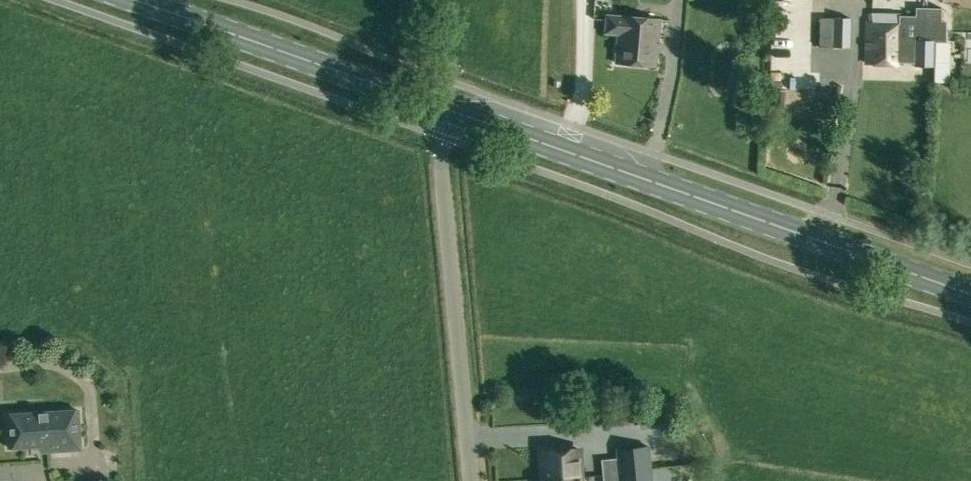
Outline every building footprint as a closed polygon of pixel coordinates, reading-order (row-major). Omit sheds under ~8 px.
[(868,23),(867,63),(903,64),(903,63),(914,63),(914,66),(933,66),(934,42),(945,42),(945,20),(941,20),(942,8),(915,7),(915,16),(900,15),(900,24),(898,24),(868,23)] [(605,33),(618,34),(616,63),(656,67),(660,20),(620,16),(620,17),(607,16),(605,33)] [(851,18),(834,17),(833,47),(850,48),(851,18)] [(49,445),(49,451),(80,449),(78,410),(6,415),(8,447),(49,445)] [(649,446),(616,449),(616,458),(601,459),(603,480),(653,480),(649,446)] [(542,479),(581,477),(579,449),(541,451),(542,479)]
